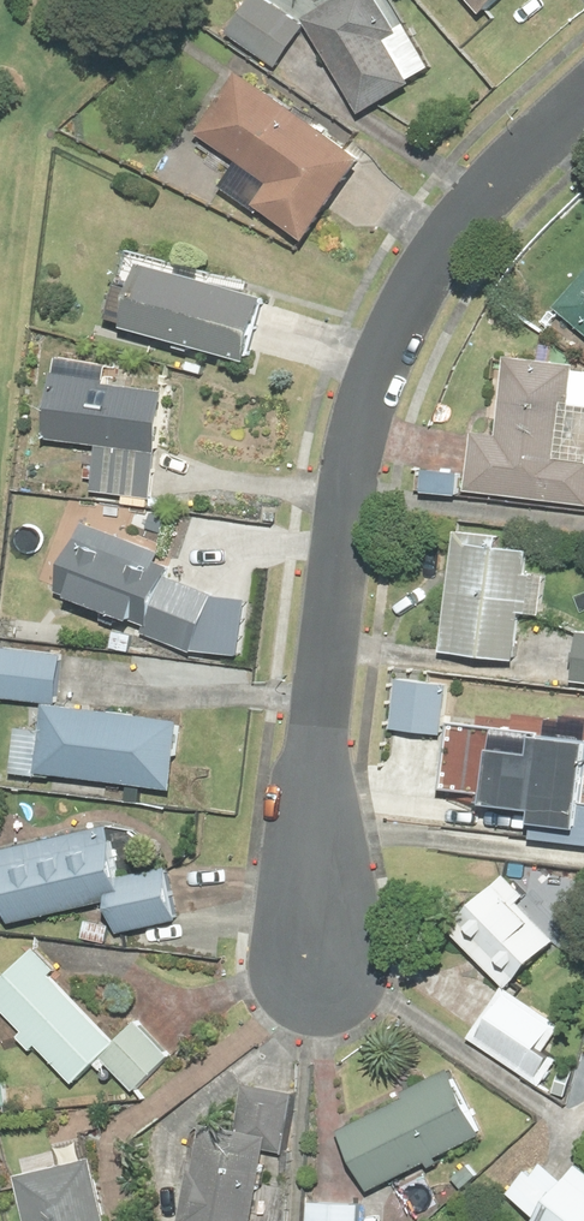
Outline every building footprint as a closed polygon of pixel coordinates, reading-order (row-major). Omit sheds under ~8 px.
[(228,25),(278,57),(303,18),(274,0),(243,0),(228,25)] [(365,116),(418,85),(393,42),(406,34),(386,0),(344,0),(308,21),(365,116)] [(486,15),(503,0),(473,0),(486,15)] [(261,205),(313,242),(371,162),(245,73),(202,133),(276,185),(261,205)] [(130,326),(258,360),(275,294),(147,261),(130,326)] [(559,305),(583,327),(583,277),(559,305)] [(477,431),(471,490),(583,503),(583,463),(558,459),(565,400),(575,401),(579,362),(511,355),(501,434),(477,431)] [(58,372),(50,438),(101,444),(95,490),(158,498),(171,390),(111,383),(112,378),(58,372)] [(166,550),(88,519),(60,592),(146,626),(143,633),(197,654),(244,652),(250,599),(220,595),(173,577),(177,566),(162,560),(166,550)] [(503,535),(461,530),(446,650),(520,659),(526,611),(545,614),(549,575),(531,573),(534,549),(502,545),(503,535)] [(0,686),(0,690),(59,697),(65,648),(6,641),(0,686)] [(399,675),(394,723),(444,728),(449,680),(399,675)] [(48,701),(39,771),(181,789),(189,719),(48,701)] [(544,733),(545,725),(454,715),(447,782),(497,787),(496,800),(537,805),(545,805),(542,829),(583,834),(583,737),(544,733)] [(0,847),(0,862),(2,869),(0,870),(0,921),(12,918),(13,923),(117,901),(124,932),(185,920),(174,865),(125,875),(114,823),(0,847)] [(513,872),(457,924),(512,986),(564,941),(526,899),(532,893),(513,872)] [(120,1039),(58,973),(62,969),(40,947),(0,984),(0,1000),(27,1029),(22,1034),(36,1049),(41,1044),(79,1084),(107,1058),(139,1091),(177,1054),(142,1018),(120,1039)] [(566,1025),(508,986),(473,1036),(544,1085),(562,1059),(549,1050),(566,1025)] [(410,1096),(345,1128),(375,1189),(489,1133),(456,1067),(408,1091),(410,1096)] [(10,1106),(6,1082),(0,1083),(0,1107),(10,1106)] [(206,1122),(198,1168),(194,1167),(184,1220),(260,1220),(273,1150),(287,1153),(298,1092),(247,1083),(239,1128),(206,1122)] [(20,1174),(30,1220),(112,1220),(98,1157),(20,1174)] [(541,1219),(543,1220),(583,1220),(583,1165),(583,1164),(571,1180),(547,1162),(538,1175),(530,1169),(513,1192),(544,1215),(541,1219)] [(470,1164),(455,1177),(465,1188),(480,1175),(470,1164)] [(313,1200),(312,1220),(363,1220),(364,1202),(313,1200)]
